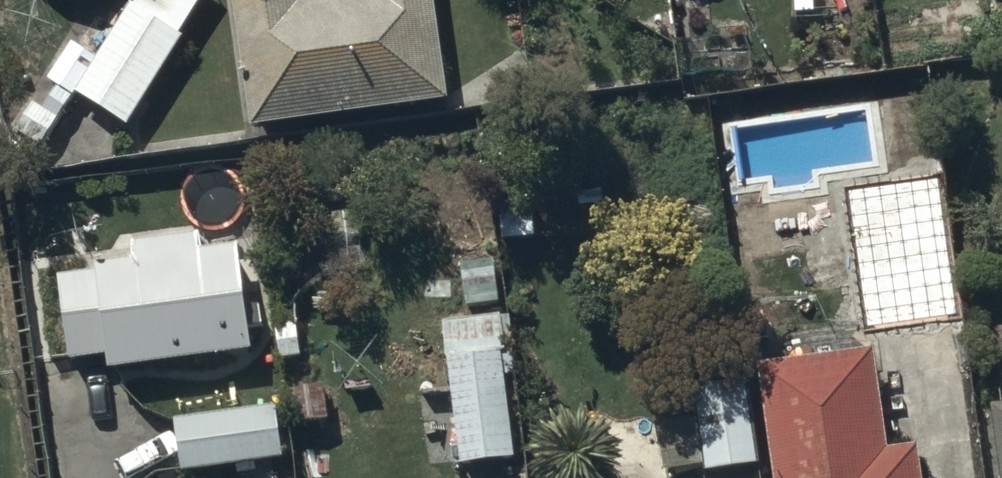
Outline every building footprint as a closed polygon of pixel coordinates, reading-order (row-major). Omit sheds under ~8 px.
[(250,141),(447,117),(434,0),(374,0),(375,10),(300,21),(297,0),(232,0),(250,141)] [(75,103),(125,135),(177,51),(129,19),(75,103)] [(942,191),(840,206),(857,327),(959,312),(942,191)] [(199,249),(133,257),(136,275),(58,285),(68,373),(105,369),(107,387),(252,369),(249,343),(259,342),(256,314),(245,315),(239,260),(201,264),(199,249)] [(444,347),(460,477),(462,477),(519,471),(503,340),(444,347)] [(758,378),(771,477),(921,477),(919,459),(887,463),(875,364),(758,378)] [(746,403),(653,415),(661,477),(738,477),(755,476),(746,403)] [(277,413),(176,424),(182,476),(283,465),(277,413)]
